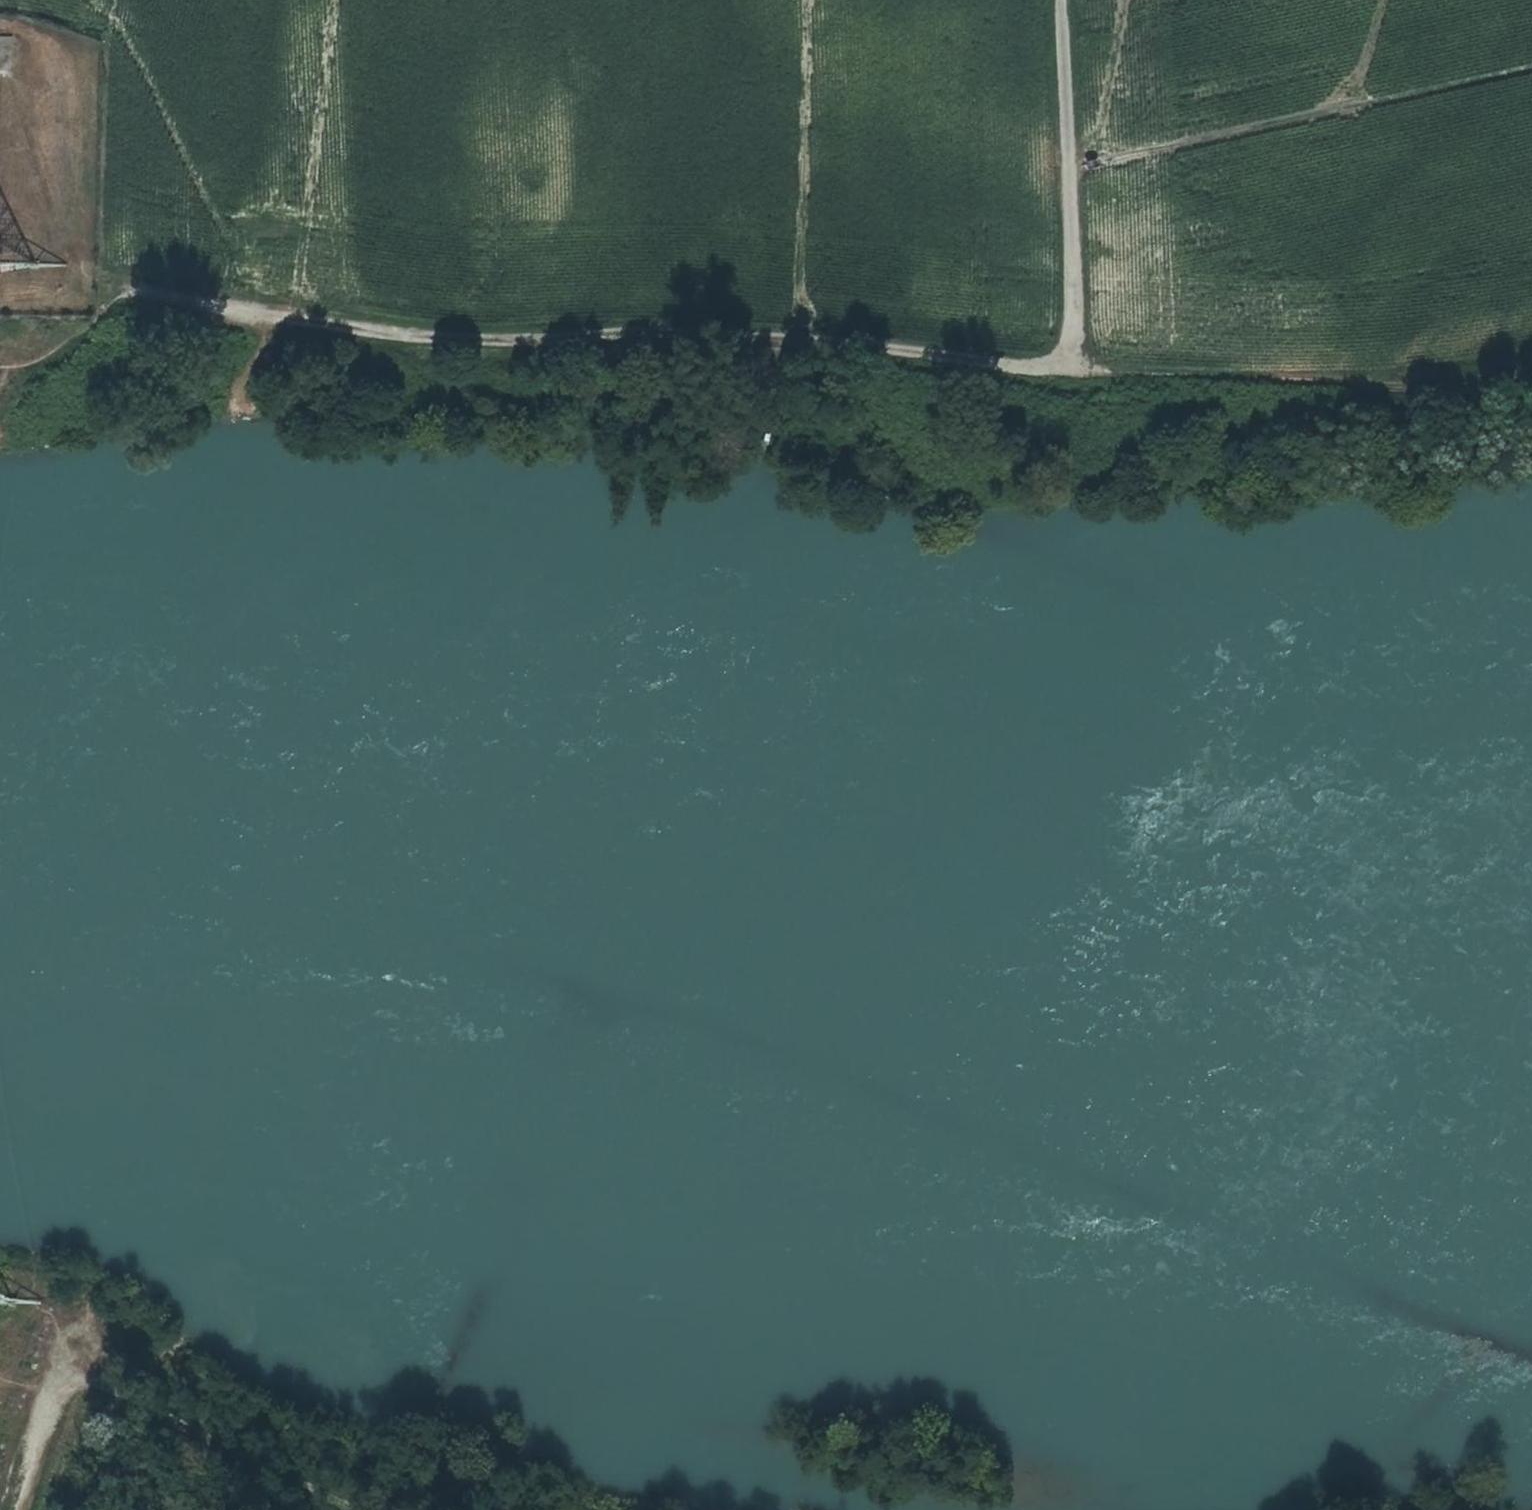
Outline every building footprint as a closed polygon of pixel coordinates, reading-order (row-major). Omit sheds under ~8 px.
[(11,74),(11,36),(0,36),(0,74),(11,74)]
